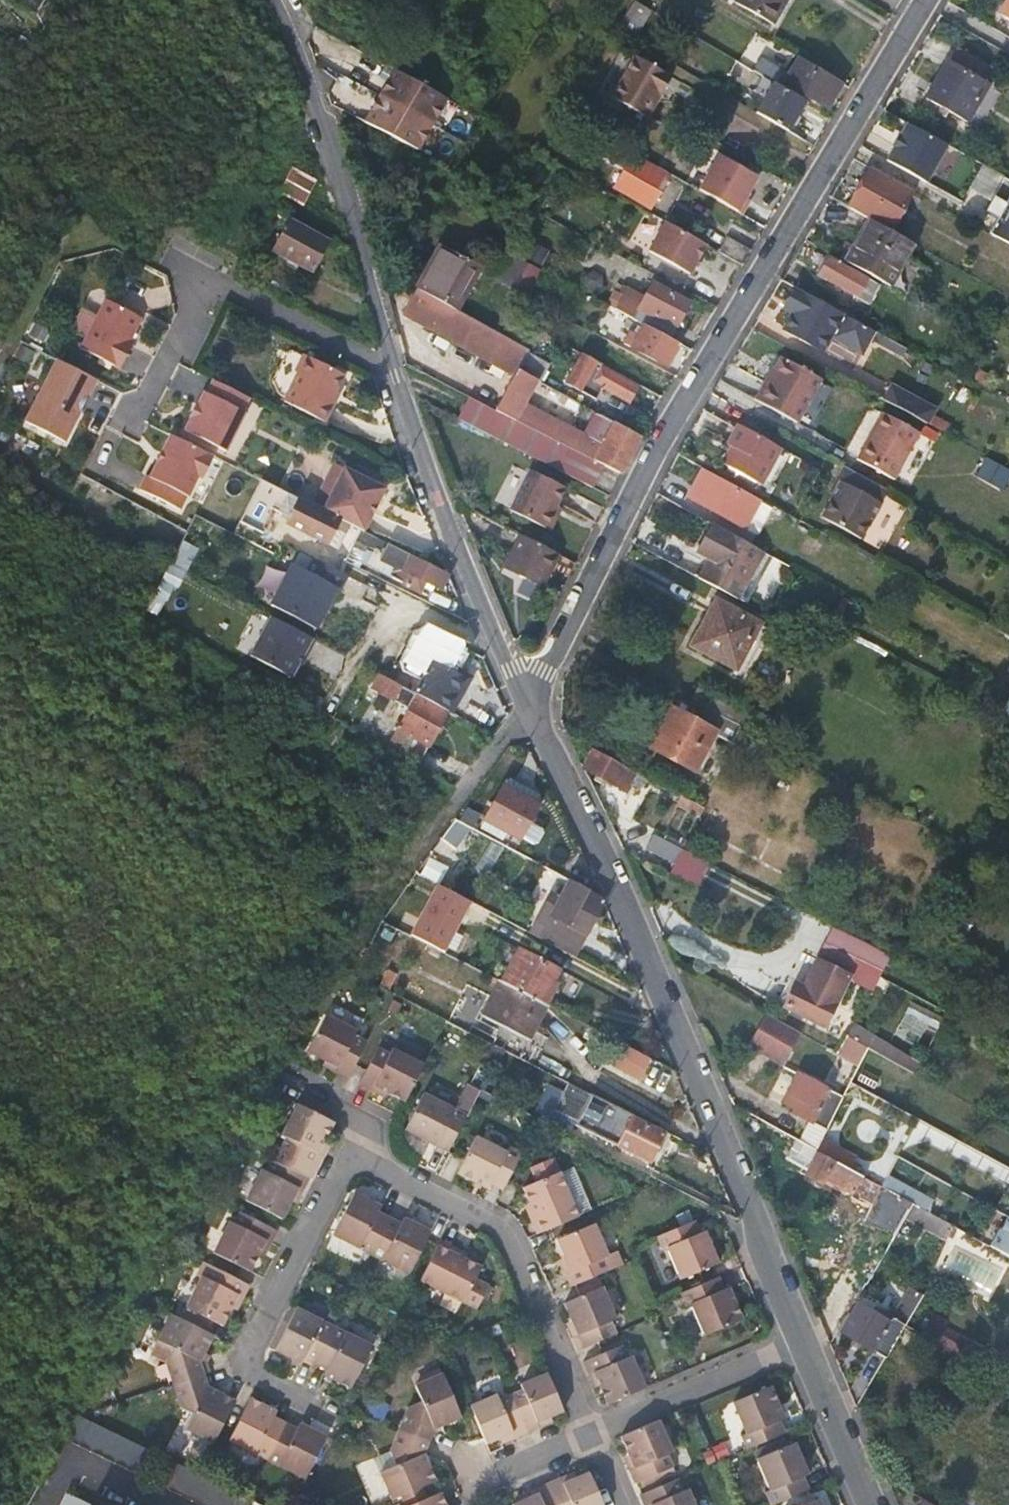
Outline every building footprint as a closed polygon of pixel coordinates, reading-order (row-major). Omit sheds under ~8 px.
[(46,0),(20,0),(36,12),(46,0)] [(735,4),(772,25),(786,0),(738,0),(735,4)] [(615,29),(632,39),(651,12),(633,1),(615,29)] [(616,90),(649,108),(668,77),(635,57),(616,90)] [(781,88),(806,103),(809,99),(829,111),(844,85),(798,58),(781,88)] [(968,120),(987,82),(948,61),(925,103),(947,116),(951,111),(968,120)] [(395,72),(379,100),(433,128),(447,101),(417,84),(395,72)] [(752,85),(769,95),(775,84),(758,75),(752,85)] [(758,115),(788,132),(806,103),(781,88),(775,84),(769,95),(758,115)] [(644,116),(649,108),(616,90),(611,97),(644,116)] [(420,152),(433,128),(379,100),(367,124),(420,152)] [(947,145),(909,123),(902,137),(900,135),(893,147),(896,148),(888,162),(927,183),(947,145)] [(614,189),(648,207),(665,176),(631,158),(633,155),(621,148),(597,134),(596,134),(586,151),(623,172),(614,189)] [(719,153),(699,188),(740,211),(760,175),(719,153)] [(850,209),(870,220),(891,231),(913,192),(872,169),(850,209)] [(317,188),(289,173),(283,184),(311,198),(317,188)] [(1005,178),(995,197),(994,196),(986,212),(999,218),(990,233),(1008,244),(1008,180),(1005,178)] [(403,186),(398,195),(406,199),(411,191),(403,186)] [(309,271),(328,238),(288,217),(270,250),(309,271)] [(870,220),(847,262),(888,284),(890,284),(912,243),(891,231),(870,220)] [(703,245),(662,222),(648,252),(689,275),(703,245)] [(715,251),(742,266),(751,252),(724,237),(715,251)] [(458,310),(481,268),(441,247),(417,288),(458,310)] [(821,275),(861,296),(871,278),(831,258),(821,275)] [(517,292),(530,299),(544,273),(531,266),(518,288),(517,292)] [(383,269),(390,297),(504,361),(513,342),(458,310),(417,288),(383,269)] [(871,278),(861,296),(871,301),(880,283),(871,278)] [(610,309),(639,324),(670,341),(689,305),(652,286),(642,304),(643,305),(639,313),(620,302),(624,294),(619,292),(610,309)] [(849,315),(796,289),(784,309),(830,333),(832,333),(834,329),(838,321),(852,328),(860,332),(853,344),(865,350),(878,330),(871,326),(866,324),(849,315)] [(643,305),(642,304),(624,294),(620,302),(639,313),(643,305)] [(142,317),(107,299),(98,316),(87,338),(82,348),(121,368),(134,342),(130,340),(142,317)] [(855,306),(849,315),(866,324),(871,314),(855,306)] [(87,338),(98,316),(82,308),(71,330),(87,338)] [(871,326),(878,330),(882,321),(876,318),(871,326)] [(838,321),(834,329),(848,336),(852,328),(838,321)] [(45,330),(34,324),(28,336),(40,341),(45,330)] [(667,367),(679,345),(670,341),(639,324),(628,346),(667,367)] [(513,342),(504,361),(498,372),(482,402),(498,411),(517,375),(526,357),(530,351),(513,342)] [(26,367),(34,351),(20,344),(13,360),(26,367)] [(825,377),(787,356),(772,381),(769,379),(758,398),(800,420),(825,377)] [(517,375),(536,385),(540,387),(549,369),(526,357),(517,375)] [(637,389),(580,357),(564,387),(596,404),(603,390),(630,404),(637,389)] [(57,359),(26,421),(65,441),(97,379),(57,359)] [(342,379),(310,363),(288,404),(325,423),(333,405),(329,403),(336,391),(342,379)] [(604,466),(622,475),(641,440),(615,427),(606,444),(555,417),(528,403),(536,385),(517,375),(498,411),(505,414),(571,448),(604,466)] [(185,430),(226,450),(246,412),(243,411),(249,398),(214,380),(207,393),(205,392),(198,404),(197,403),(190,417),(192,417),(185,430)] [(891,383),(884,397),(932,420),(939,406),(891,383)] [(528,403),(555,417),(565,400),(540,387),(536,385),(528,403)] [(340,393),(336,391),(329,403),(333,405),(340,393)] [(471,396),(458,421),(491,438),(505,414),(498,411),(482,402),(472,397),(471,396)] [(921,430),(887,411),(861,456),(896,475),(921,430)] [(505,414),(491,438),(558,471),(571,448),(505,414)] [(744,424),(738,421),(727,443),(732,445),(744,424)] [(744,424),(732,445),(736,448),(728,463),(761,480),(781,445),(744,424)] [(214,455),(171,434),(150,476),(147,474),(140,489),(180,508),(187,495),(188,495),(198,475),(203,478),(214,455)] [(736,448),(732,445),(723,460),(728,463),(736,448)] [(558,471),(592,488),(604,466),(571,448),(558,471)] [(974,475),(1003,489),(1008,477),(1008,466),(985,454),(974,475)] [(889,486),(846,462),(839,477),(842,479),(836,490),(824,513),(863,534),(889,486)] [(384,489),(345,469),(323,510),(350,523),(360,528),(364,530),(384,489)] [(783,511),(760,498),(758,501),(702,471),(688,496),(761,532),(769,516),(778,520),(783,511)] [(842,479),(839,477),(832,488),(836,490),(842,479)] [(338,548),(350,523),(323,510),(262,478),(243,515),(240,521),(263,532),(272,515),(269,513),(273,507),(289,516),(286,522),(338,548)] [(558,504),(523,486),(512,510),(547,528),(558,504)] [(702,580),(741,600),(766,552),(728,532),(717,525),(701,555),(712,561),(702,580)] [(424,581),(439,589),(447,573),(364,530),(360,528),(345,560),(358,567),(369,547),(381,554),(380,559),(396,568),(391,577),(418,591),(424,581)] [(560,555),(522,536),(512,558),(549,577),(560,555)] [(307,572),(314,558),(302,552),(295,565),(307,572)] [(339,592),(348,575),(314,558),(307,572),(295,565),(293,564),(270,606),(315,630),(324,614),(322,613),(335,589),(339,592)] [(549,577),(512,558),(510,561),(525,569),(523,574),(545,584),(549,577)] [(183,574),(170,567),(162,580),(176,588),(183,574)] [(689,649),(735,672),(760,624),(717,600),(689,649)] [(250,651),(265,624),(252,616),(237,643),(250,651)] [(314,642),(270,618),(249,657),(290,679),(304,653),(307,655),(314,642)] [(456,648),(427,632),(410,667),(423,674),(412,694),(448,713),(466,678),(446,668),(456,648)] [(419,767),(448,713),(412,694),(379,676),(371,690),(409,710),(388,749),(419,767)] [(690,702),(681,697),(673,711),(670,710),(648,748),(693,772),(723,719),(713,714),(690,702)] [(323,703),(315,698),(310,706),(318,711),(323,703)] [(1001,732),(996,742),(1007,748),(1008,744),(1008,737),(1001,732)] [(643,778),(591,750),(582,766),(623,790),(630,780),(638,784),(641,783),(643,778)] [(796,769),(800,761),(795,757),(790,766),(796,769)] [(519,839),(536,805),(516,794),(519,787),(511,783),(507,790),(499,785),(481,819),(519,839)] [(684,808),(698,816),(701,809),(687,801),(684,808)] [(645,851),(672,865),(680,851),(652,838),(645,851)] [(483,844),(483,865),(498,865),(499,845),(483,844)] [(682,848),(671,875),(699,887),(711,861),(682,848)] [(570,956),(600,899),(565,880),(562,887),(536,938),(564,953),(570,956)] [(470,902),(436,885),(411,934),(446,951),(470,902)] [(854,959),(879,973),(888,955),(863,942),(854,959)] [(498,981),(539,1003),(556,969),(515,948),(498,981)] [(794,1005),(822,1021),(847,973),(816,957),(803,985),(794,1005)] [(785,976),(776,995),(782,998),(792,980),(785,976)] [(782,998),(794,1005),(803,985),(792,980),(782,998)] [(527,1039),(545,1005),(539,1003),(498,981),(497,981),(480,1014),(501,1025),(509,1030),(527,1039)] [(782,998),(776,995),(772,1001),(779,1004),(782,998)] [(820,1025),(822,1021),(794,1005),(782,998),(779,1004),(820,1025)] [(899,1031),(926,1041),(937,1013),(910,1002),(899,1031)] [(349,1079),(368,1041),(357,1035),(359,1030),(327,1014),(308,1051),(340,1068),(338,1073),(349,1079)] [(750,1044),(781,1061),(797,1032),(766,1014),(750,1044)] [(507,1035),(509,1030),(501,1025),(498,1030),(507,1035)] [(835,1052),(858,1064),(869,1045),(846,1033),(835,1052)] [(623,1043),(611,1064),(641,1080),(653,1058),(623,1043)] [(406,1100),(424,1064),(393,1047),(390,1053),(379,1047),(360,1084),(373,1091),(376,1086),(406,1100)] [(836,1112),(843,1094),(799,1072),(786,1101),(799,1106),(796,1111),(812,1119),(830,1126),(836,1112)] [(577,1119),(590,1093),(569,1082),(555,1108),(577,1119)] [(448,1151),(468,1114),(425,1092),(405,1128),(448,1151)] [(596,1133),(611,1103),(590,1093),(577,1119),(575,1122),(596,1133)] [(336,1121),(297,1102),(282,1132),(282,1134),(287,1137),(281,1148),(320,1168),(327,1156),(320,1153),(336,1121)] [(629,1116),(630,1113),(611,1103),(596,1133),(623,1147),(627,1137),(620,1133),(629,1116)] [(661,1133),(629,1116),(620,1133),(627,1137),(623,1147),(647,1159),(661,1133)] [(814,1148),(818,1151),(829,1127),(830,1126),(812,1119),(802,1142),(814,1148)] [(503,1190),(521,1154),(508,1147),(506,1151),(477,1136),(458,1172),(487,1187),(489,1182),(503,1190)] [(893,1234),(910,1203),(818,1151),(814,1148),(806,1164),(811,1167),(807,1175),(823,1185),(825,1180),(851,1194),(850,1196),(856,1200),(858,1196),(872,1204),(869,1211),(879,1217),(876,1224),(893,1234)] [(310,1176),(273,1158),(266,1170),(264,1168),(246,1200),(283,1219),(299,1187),(304,1189),(310,1176)] [(542,1233),(578,1218),(558,1172),(523,1188),(542,1233)] [(930,1209),(935,1198),(889,1174),(883,1185),(930,1209)] [(335,1233),(373,1254),(392,1217),(380,1210),(382,1205),(356,1191),(335,1233)] [(948,1237),(952,1227),(910,1203),(893,1234),(870,1274),(867,1274),(853,1300),(857,1303),(842,1329),(886,1354),(906,1321),(920,1292),(911,1286),(898,1309),(899,1310),(896,1315),(878,1305),(894,1276),(900,1279),(930,1227),(948,1237)] [(277,1230),(241,1211),(236,1222),(230,1220),(214,1251),(251,1269),(266,1239),(271,1242),(277,1230)] [(403,1222),(392,1217),(373,1254),(409,1272),(430,1231),(406,1218),(403,1222)] [(699,1233),(693,1220),(655,1237),(660,1249),(666,1248),(679,1280),(717,1264),(704,1231),(699,1233)] [(995,1248),(1008,1255),(1008,1220),(995,1248)] [(563,1272),(569,1288),(622,1266),(616,1252),(606,1256),(593,1224),(556,1240),(569,1270),(563,1272)] [(480,1267),(439,1245),(421,1281),(477,1310),(489,1286),(475,1279),(480,1267)] [(250,1284),(214,1265),(207,1276),(203,1273),(187,1306),(223,1324),(240,1293),(244,1295),(250,1284)] [(723,1290),(717,1277),(678,1293),(684,1306),(690,1304),(703,1335),(741,1318),(728,1288),(723,1290)] [(576,1351),(616,1333),(611,1323),(615,1321),(601,1288),(563,1305),(576,1335),(570,1337),(576,1351)] [(838,1326),(842,1329),(857,1303),(853,1300),(838,1326)] [(305,1356),(318,1362),(337,1324),(298,1305),(275,1348),(302,1363),(305,1356)] [(214,1335),(170,1312),(157,1337),(173,1346),(167,1359),(175,1383),(205,1373),(201,1364),(201,1359),(214,1335)] [(337,1324),(318,1362),(328,1367),(325,1374),(351,1387),(373,1343),(337,1324)] [(606,1403),(644,1388),(631,1357),(626,1359),(621,1346),(581,1362),(587,1376),(592,1373),(606,1403)] [(563,1409),(547,1371),(520,1383),(522,1388),(510,1393),(526,1431),(538,1426),(537,1421),(563,1409)] [(405,1406),(396,1427),(427,1439),(432,1427),(460,1415),(442,1372),(413,1383),(419,1400),(405,1406)] [(205,1373),(175,1383),(182,1405),(196,1412),(188,1427),(215,1441),(236,1398),(209,1386),(205,1373)] [(739,1436),(744,1449),(783,1433),(778,1420),(783,1418),(769,1384),(731,1401),(744,1433),(739,1436)] [(470,1404),(485,1440),(486,1442),(512,1432),(514,1436),(526,1431),(510,1393),(498,1398),(495,1393),(470,1404)] [(229,1439),(268,1459),(287,1421),(276,1415),(279,1409),(251,1395),(229,1439)] [(720,1396),(697,1403),(704,1426),(727,1419),(720,1396)] [(157,1451),(85,1416),(73,1439),(145,1475),(157,1451)] [(627,1469),(632,1482),(671,1466),(667,1453),(671,1451),(658,1419),(620,1435),(633,1465),(627,1469)] [(287,1421),(268,1459),(305,1478),(327,1434),(301,1421),(297,1426),(287,1421)] [(423,1449),(427,1439),(396,1427),(387,1447),(394,1463),(379,1470),(390,1497),(434,1478),(423,1449)] [(755,1449),(758,1458),(786,1445),(783,1438),(755,1449)] [(703,1453),(710,1464),(731,1451),(724,1440),(703,1453)] [(769,1504),(770,1504),(807,1489),(802,1476),(807,1474),(793,1442),(786,1445),(758,1458),(755,1459),(769,1489),(763,1491),(769,1504)] [(557,1504),(603,1504),(588,1470),(563,1481),(560,1475),(547,1481),(557,1504)] [(642,1504),(694,1504),(687,1490),(683,1491),(678,1478),(638,1495),(642,1504)] [(512,1504),(557,1504),(547,1481),(535,1486),(537,1493),(511,1503),(512,1504)] [(439,1490),(404,1504),(446,1504),(439,1490)] [(92,1504),(67,1492),(61,1504),(92,1504)]
